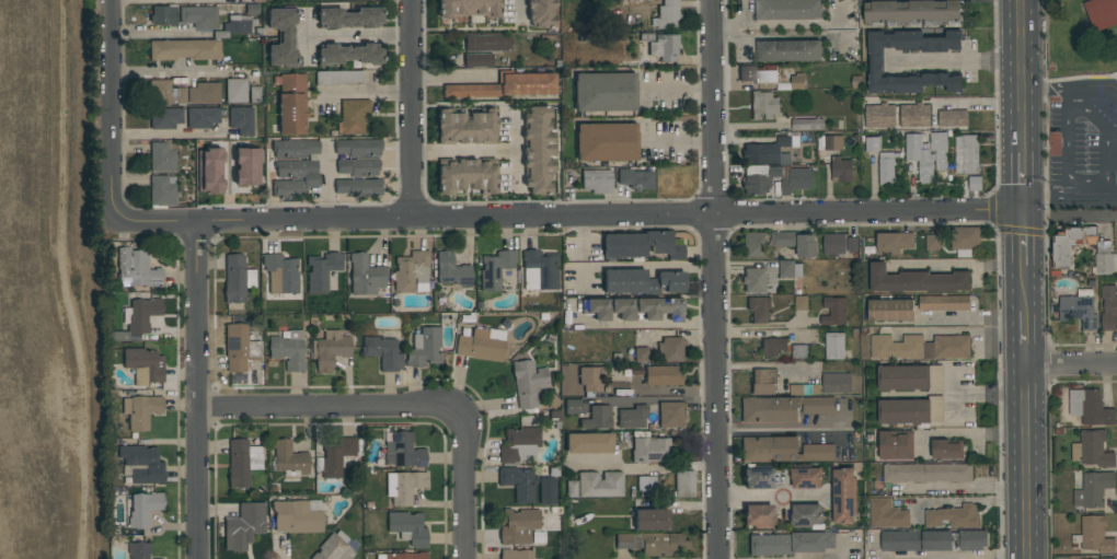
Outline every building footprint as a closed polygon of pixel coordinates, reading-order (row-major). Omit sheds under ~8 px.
[(439,17),(500,15),(499,0),(438,0),(439,17)] [(554,0),(528,0),(529,29),(554,28),(554,0)] [(661,5),(661,0),(678,0),(678,14),(681,14),(681,30),(655,30),(655,27),(649,27),(649,18),(655,18),(657,18),(657,5),(661,5)] [(756,20),(756,0),(820,0),(820,20),(756,20)] [(864,2),(872,2),(872,1),(897,0),(897,2),(909,1),(909,0),(934,0),(934,1),(946,1),(946,0),(960,0),(960,24),(924,25),(924,23),(919,23),(919,25),(887,25),(887,23),(882,23),(882,25),(864,26),(864,2)] [(1082,2),(1088,0),(1116,0),(1116,24),(1093,32),(1082,2)] [(176,6),(150,6),(150,26),(175,26),(176,6)] [(179,7),(179,23),(193,24),(193,28),(216,29),(216,8),(179,7)] [(380,8),(356,8),(356,13),(342,13),(342,8),(318,9),(318,28),(381,28),(380,8)] [(293,9),(267,9),(267,31),(279,30),(279,45),(267,45),(267,67),(294,67),(293,9)] [(249,34),(250,16),(225,16),(225,33),(249,34)] [(868,93),(867,74),(870,74),(870,54),(867,54),(867,31),(961,31),(961,38),(960,38),(960,49),(947,49),(947,53),(921,53),(921,50),(895,50),(895,47),(891,47),(891,48),(886,48),(886,47),(883,47),(884,77),(886,77),(893,77),(895,77),(895,74),(919,74),(919,71),(948,71),(948,73),(961,73),(961,84),(963,84),(963,93),(946,93),(946,86),(923,86),(923,93),(868,93)] [(510,51),(510,34),(464,35),(465,53),(510,51)] [(675,62),(659,62),(659,56),(648,56),(648,42),(640,42),(640,34),(654,34),(678,34),(678,46),(677,46),(677,56),(675,56),(675,62)] [(149,41),(149,60),(220,59),(220,40),(149,41)] [(757,40),(821,40),(821,61),(757,61),(757,40)] [(319,63),(381,65),(381,46),(319,44),(319,63)] [(492,68),(492,54),(463,54),(463,68),(492,68)] [(739,82),(739,66),(756,66),(756,68),(763,68),(763,65),(776,65),(776,83),(755,83),(755,84),(750,84),(750,82),(739,82)] [(634,112),(575,112),(575,104),(574,104),(574,81),(574,73),(634,73),(634,80),(635,80),(635,103),(634,103),(634,112)] [(791,90),(791,77),(795,75),(795,73),(803,73),(804,75),(804,90),(791,90)] [(303,74),(277,74),(279,135),(305,135),(303,74)] [(554,96),(554,74),(498,74),(498,84),(442,85),(442,97),(554,96)] [(246,79),(224,79),(225,103),(246,103),(246,79)] [(185,88),(170,89),(170,80),(149,80),(150,105),(186,104),(185,88)] [(219,84),(187,84),(187,104),(219,104),(219,84)] [(772,119),(764,119),(764,115),(761,115),(761,120),(750,120),(750,91),(759,91),(759,92),(772,92),(772,97),(780,97),(780,114),(772,114),(772,119)] [(369,100),(340,100),(341,122),(336,122),(337,135),(364,134),(364,115),(370,115),(369,100)] [(864,105),(880,105),(880,103),(887,103),(887,105),(895,105),(895,128),(865,128),(864,105)] [(899,105),(916,105),(916,103),(922,103),(922,105),(930,105),(930,128),(900,128),(899,105)] [(525,195),(551,195),(551,157),(551,118),(550,118),(550,107),(524,107),(525,195)] [(182,108),(150,108),(150,128),(183,128),(182,108)] [(187,129),(211,129),(211,123),(219,123),(219,108),(187,108),(187,129)] [(228,108),(228,129),(237,129),(237,135),(253,135),(253,108),(228,108)] [(496,143),(496,110),(466,110),(466,114),(452,114),(452,109),(437,110),(438,144),(496,143)] [(967,110),(967,127),(937,127),(937,110),(967,110)] [(792,131),(792,119),(793,119),(793,118),(796,118),(796,119),(816,119),(816,117),(819,117),(819,119),(824,119),(824,130),(792,131)] [(635,161),(576,161),(576,152),(575,152),(575,132),(576,132),(576,124),(635,124),(635,131),(636,131),(636,152),(635,152),(635,161)] [(946,172),(935,172),(935,161),(932,161),(932,184),(920,184),(920,182),(919,182),(919,161),(906,161),(906,133),(922,133),(922,135),(925,135),(925,140),(922,140),(922,143),(929,143),(929,149),(929,154),(934,154),(934,150),(930,150),(930,132),(947,132),(946,172)] [(978,135),(978,174),(963,175),(963,174),(955,174),(954,136),(961,136),(978,135)] [(780,164),(742,164),(742,159),(741,159),(741,149),(742,149),(742,144),(776,144),(776,136),(798,136),(798,147),(780,147),(780,153),(791,153),(791,165),(780,165),(780,164)] [(843,136),(843,151),(825,151),(825,150),(818,150),(817,138),(824,138),(824,136),(843,136)] [(865,152),(865,137),(879,137),(879,152),(865,152)] [(273,142),(273,158),(319,157),(319,140),(273,142)] [(335,140),(334,155),(348,155),(348,157),(380,157),(381,141),(335,140)] [(175,150),(167,150),(167,143),(149,143),(149,172),(175,173),(175,150)] [(197,149),(196,194),(221,194),(221,150),(197,149)] [(260,149),(234,149),(235,186),(260,186),(260,149)] [(893,153),(893,159),(894,159),(894,186),(878,186),(878,159),(879,159),(879,153),(893,153)] [(852,182),(831,182),(831,156),(840,156),(840,160),(852,160),(852,182)] [(337,176),(378,175),(378,159),(336,161),(337,176)] [(275,161),(276,180),(273,180),(273,198),(306,198),(306,187),(318,187),(318,161),(275,161)] [(467,195),(467,193),(495,194),(496,163),(438,162),(438,195),(467,195)] [(744,195),(744,175),(744,165),(769,165),(769,166),(782,166),(782,177),(781,177),(781,179),(771,179),(771,189),(769,189),(769,194),(765,194),(765,195),(744,195)] [(810,189),(791,189),(791,196),(781,196),(781,179),(782,179),(782,177),(782,166),(790,166),(790,168),(810,168),(810,189)] [(653,171),(653,189),(638,189),(638,191),(633,191),(633,189),(629,189),(629,185),(617,185),(617,168),(631,168),(631,171),(653,171)] [(611,171),(611,194),(591,194),(591,189),(580,189),(580,171),(611,171)] [(175,205),(175,176),(150,177),(150,206),(175,205)] [(981,176),(968,177),(969,190),(982,190),(981,176)] [(382,179),(334,181),(335,196),(382,195),(382,179)] [(951,226),(979,226),(979,251),(970,251),(970,257),(957,257),(957,251),(951,251),(951,226)] [(1071,269),(1052,269),(1052,238),(1052,233),(1058,233),(1058,232),(1064,232),(1064,230),(1070,230),(1070,228),(1083,228),(1083,226),(1097,226),(1097,240),(1095,240),(1095,245),(1086,245),(1086,241),(1085,241),(1085,236),(1083,236),(1083,245),(1071,245),(1071,269)] [(683,245),(683,259),(667,259),(667,254),(649,254),(649,245),(645,245),(645,257),(602,257),(602,233),(643,233),(643,231),(670,231),(670,245),(683,245)] [(744,257),(744,247),(742,247),(742,234),(744,234),(744,232),(765,232),(765,257),(744,257)] [(817,257),(796,257),(796,246),(770,246),(770,232),(799,232),(799,234),(815,234),(815,243),(817,243),(817,257)] [(844,254),(838,254),(838,257),(833,257),(833,254),(824,254),(824,233),(844,233),(844,254)] [(876,255),(876,233),(913,233),(913,248),(900,248),(900,255),(876,255)] [(940,251),(925,251),(925,235),(940,235),(940,251)] [(1116,272),(1092,272),(1092,268),(1095,268),(1095,254),(1096,254),(1096,241),(1110,241),(1110,254),(1116,254),(1116,272)] [(148,269),(147,249),(118,250),(119,287),(162,286),(162,269),(148,269)] [(522,290),(556,291),(556,250),(523,250),(522,290)] [(428,292),(428,251),(409,251),(409,257),(394,258),(394,293),(428,292)] [(437,251),(435,285),(471,286),(472,266),(453,266),(453,251),(437,251)] [(515,251),(496,251),(495,257),(481,257),(480,291),(499,292),(500,269),(515,269),(515,251)] [(342,271),(342,253),(322,254),(323,257),(307,258),(307,294),(328,294),(327,271),(342,271)] [(376,288),(385,288),(384,266),(367,267),(367,253),(349,253),(350,295),(376,295),(376,288)] [(269,294),(298,293),(297,259),(282,260),(282,254),(262,255),(262,272),(268,272),(269,294)] [(244,288),(255,288),(254,270),(244,270),(244,255),(224,255),(225,303),(245,303),(244,288)] [(779,278),(779,260),(794,260),(794,264),(802,264),(802,277),(794,277),(794,278),(779,278)] [(969,291),(956,291),(956,292),(926,292),(926,291),(871,291),(870,261),(886,261),(886,275),(899,275),(899,271),(929,271),(929,275),(953,275),(953,271),(969,271),(969,291)] [(744,293),(744,284),(741,284),(741,277),(744,277),(744,268),(765,268),(765,293),(744,293)] [(656,271),(684,271),(684,293),(665,293),(665,289),(658,289),(658,294),(642,294),(642,293),(603,293),(603,269),(645,269),(645,279),(656,279),(656,271)] [(1115,295),(1116,295),(1116,316),(1115,316),(1115,330),(1101,330),(1101,314),(1103,314),(1103,299),(1101,299),(1102,286),(1115,286),(1115,295)] [(1097,330),(1082,330),(1082,319),(1071,319),(1071,322),(1059,322),(1059,296),(1076,296),(1076,290),(1092,289),(1092,296),(1093,296),(1093,314),(1096,314),(1097,330)] [(913,321),(868,321),(868,300),(879,300),(879,295),(891,295),(891,300),(913,300),(913,321)] [(969,295),(969,310),(919,311),(919,296),(969,295)] [(750,324),(750,311),(746,311),(746,298),(770,298),(770,310),(769,310),(769,324),(750,324)] [(845,298),(847,325),(833,325),(832,325),(820,325),(820,316),(830,316),(830,307),(822,308),(822,298),(832,298),(845,298)] [(162,316),(162,299),(130,300),(131,308),(123,309),(123,325),(128,324),(128,335),(149,334),(148,316),(162,316)] [(581,299),(682,299),(682,318),(680,318),(680,323),(668,323),(668,314),(658,314),(658,321),(643,321),(643,314),(633,314),(633,321),(619,321),(619,314),(609,314),(609,322),(594,322),(594,314),(581,314),(581,299)] [(225,324),(226,373),(246,372),(246,361),(260,361),(260,341),(247,341),(247,324),(225,324)] [(440,327),(420,328),(420,334),(412,335),(412,349),(405,349),(406,367),(424,367),(424,364),(440,364),(440,327)] [(457,336),(454,354),(501,363),(506,333),(473,327),(471,338),(457,336)] [(304,372),(303,330),(287,331),(287,337),(268,338),(268,359),(285,359),(285,372),(304,372)] [(313,373),(332,373),(332,357),(350,357),(350,336),(340,336),(340,330),(324,330),(324,340),(313,340),(313,373)] [(825,360),(825,333),(844,333),(844,360),(825,360)] [(970,336),(970,359),(933,359),(933,360),(924,360),(924,359),(871,359),(871,335),(893,335),(893,342),(902,342),(902,336),(924,335),(924,342),(934,342),(934,336),(970,336)] [(661,337),(682,337),(682,362),(661,362),(661,353),(657,353),(657,342),(661,342),(661,337)] [(379,372),(402,372),(402,354),(396,354),(396,338),(362,338),(361,357),(379,357),(379,372)] [(787,351),(778,351),(778,357),(760,357),(760,348),(761,348),(761,338),(787,338),(787,351)] [(806,345),(806,359),(792,359),(792,345),(806,345)] [(647,347),(647,362),(634,362),(634,348),(647,347)] [(123,351),(123,368),(134,368),(134,385),(164,384),(163,350),(123,351)] [(517,410),(537,408),(535,390),(548,388),(546,368),(534,369),(533,360),(511,362),(517,410)] [(942,392),(928,392),(928,389),(877,389),(877,365),(942,365),(942,392)] [(584,392),(584,385),(578,385),(578,368),(599,368),(599,366),(603,366),(603,377),(601,377),(601,392),(584,392)] [(644,386),(644,366),(681,366),(681,386),(644,386)] [(778,369),(778,395),(750,395),(750,384),(752,384),(752,369),(778,369)] [(851,393),(821,393),(821,373),(851,373),(851,393)] [(819,384),(819,395),(788,395),(788,384),(819,384)] [(1082,426),(1082,416),(1069,416),(1069,389),(1099,389),(1099,401),(1103,401),(1103,409),(1115,409),(1115,424),(1082,426)] [(943,396),(943,421),(930,421),(930,423),(929,423),(929,428),(917,428),(917,426),(911,426),(911,423),(896,423),(896,426),(888,426),(888,424),(877,424),(877,399),(928,399),(928,396),(943,396)] [(121,397),(122,415),(128,415),(128,432),(148,432),(148,414),(163,414),(162,397),(121,397)] [(797,422),(740,422),(740,398),(834,398),(834,415),(803,415),(803,406),(797,406),(797,422)] [(682,428),(658,428),(658,401),(682,401),(682,428)] [(618,428),(618,409),(633,409),(633,405),(647,405),(647,419),(644,419),(644,428),(618,428)] [(610,406),(610,429),(579,429),(579,419),(589,419),(589,406),(610,406)] [(505,428),(505,445),(499,445),(499,462),(535,462),(535,448),(539,448),(539,428),(505,428)] [(1115,467),(1098,467),(1098,465),(1081,465),(1081,462),(1071,462),(1071,443),(1081,443),(1081,429),(1105,429),(1105,442),(1103,442),(1103,453),(1115,453),(1115,467)] [(879,431),(913,431),(913,459),(879,459),(879,431)] [(425,467),(426,449),(412,449),(412,433),(385,432),(384,466),(425,467)] [(566,453),(566,432),(612,433),(611,454),(566,453)] [(834,462),(740,462),(740,438),(772,438),(772,436),(798,436),(798,454),(803,454),(803,444),(834,444),(834,462)] [(355,437),(337,438),(337,443),(322,443),(323,479),(341,478),(340,457),(356,456),(355,437)] [(631,450),(632,450),(632,438),(653,438),(653,439),(669,438),(669,462),(647,462),(647,464),(640,464),(640,463),(631,463),(631,450)] [(273,474),(309,473),(308,453),(291,453),(290,439),(273,440),(273,474)] [(963,459),(932,459),(932,440),(947,440),(947,441),(963,441),(963,459)] [(164,485),(164,463),(157,463),(157,447),(120,447),(120,467),(131,467),(131,484),(164,485)] [(883,465),(972,465),(972,482),(949,482),(949,481),(935,481),(935,482),(912,482),(912,481),(906,481),(906,482),(883,482),(883,465)] [(498,486),(514,486),(514,504),(534,503),(533,480),(534,480),(534,468),(498,469),(498,486)] [(773,468),(773,480),(772,480),(772,489),(744,489),(744,481),(741,481),(741,468),(773,468)] [(792,489),(792,480),(791,480),(791,468),(822,468),(822,481),(820,481),(820,489),(792,489)] [(833,524),(833,469),(841,469),(841,468),(854,468),(854,477),(856,477),(856,515),(854,515),(854,525),(841,525),(841,524),(833,524)] [(693,470),(693,498),(673,498),(673,470),(693,470)] [(622,471),(622,497),(577,497),(577,473),(598,473),(598,480),(602,480),(602,471),(622,471)] [(427,473),(393,473),(394,507),(411,507),(411,488),(427,488),(427,473)] [(1073,506),(1073,490),(1082,490),(1082,474),(1099,474),(1099,473),(1115,473),(1115,489),(1104,489),(1103,497),(1102,497),(1102,508),(1083,508),(1083,506),(1073,506)] [(637,477),(637,491),(658,491),(658,477),(637,477)] [(555,478),(538,478),(539,505),(556,504),(555,478)] [(163,510),(163,494),(129,495),(130,529),(149,529),(148,511),(163,510)] [(890,508),(899,508),(899,511),(910,511),(910,527),(870,527),(870,499),(890,499),(890,501),(891,502),(891,506),(890,508)] [(322,532),(321,501),(273,502),(274,533),(322,532)] [(265,534),(264,503),(238,503),(239,518),(224,518),(224,551),(245,551),(245,543),(252,543),(252,534),(265,534)] [(979,527),(949,527),(949,521),(941,521),(942,526),(924,526),(924,511),(938,510),(938,509),(961,509),(961,503),(977,503),(977,516),(978,515),(979,527)] [(791,527),(791,514),(792,514),(792,504),(821,504),(821,512),(822,512),(822,524),(824,524),(824,529),(811,529),(811,527),(791,527)] [(772,505),(772,514),(773,514),(773,528),(751,528),(751,526),(741,526),(741,513),(744,513),(744,505),(772,505)] [(539,510),(502,509),(501,525),(500,525),(499,544),(530,545),(530,529),(539,530),(539,510)] [(633,509),(668,509),(668,531),(633,531),(633,509)] [(427,548),(427,528),(421,528),(421,513),(387,512),(387,532),(409,532),(409,548),(427,548)] [(1106,515),(1106,527),(1103,527),(1103,538),(1115,538),(1115,554),(1098,554),(1098,550),(1081,550),(1081,516),(1102,516),(1102,515),(1106,515)] [(345,544),(349,540),(337,529),(308,558),(353,558),(357,555),(345,544)] [(880,532),(922,532),(922,531),(952,531),(952,539),(953,539),(953,551),(880,551),(880,532)] [(987,531),(987,547),(982,547),(982,550),(959,550),(959,531),(987,531)] [(834,532),(834,549),(824,549),(825,552),(794,552),(794,555),(749,556),(748,535),(791,534),(791,533),(834,532)] [(642,557),(642,548),(632,548),(632,549),(614,549),(614,533),(631,533),(631,534),(640,534),(640,533),(682,533),(682,540),(689,540),(689,555),(668,555),(668,557),(642,557)] [(149,543),(130,543),(130,558),(150,558),(149,543)] [(533,550),(499,550),(499,558),(533,558),(533,550)]
